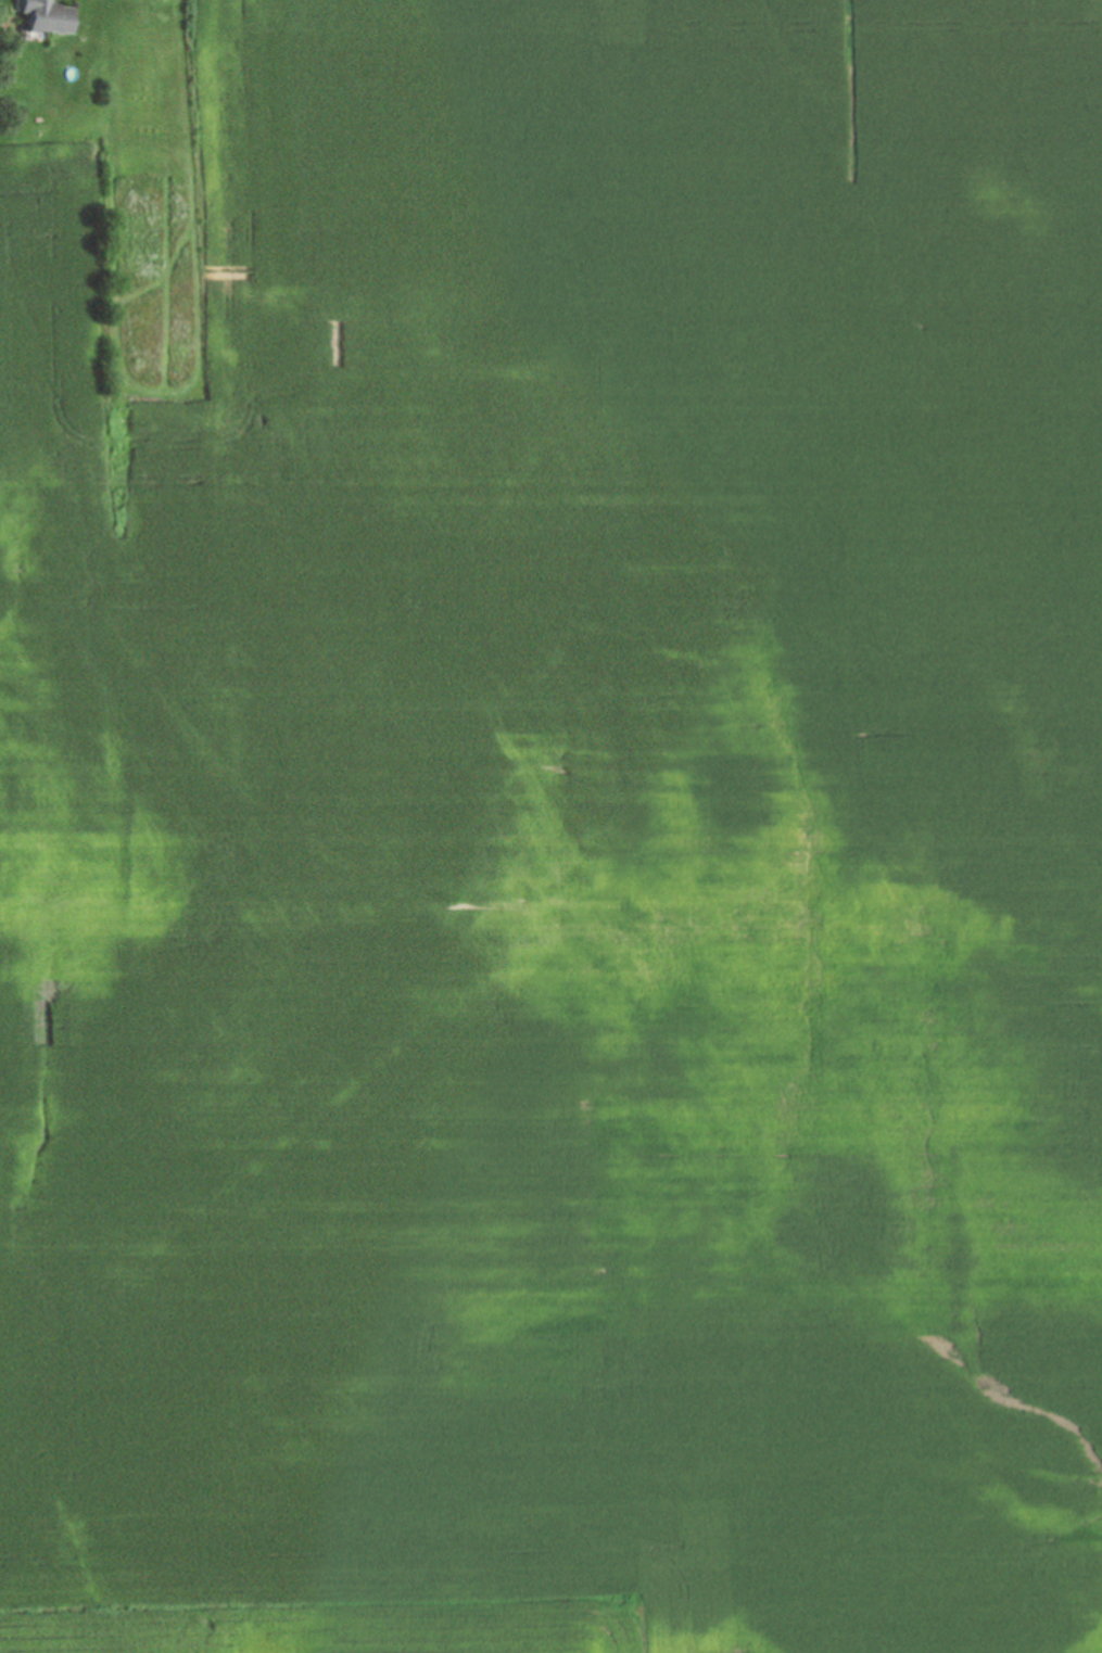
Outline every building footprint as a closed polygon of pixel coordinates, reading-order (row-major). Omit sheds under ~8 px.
[(60,7),(60,2),(39,0),(20,0),(20,11),(29,12),(27,29),(71,34),(73,8),(60,7)]
